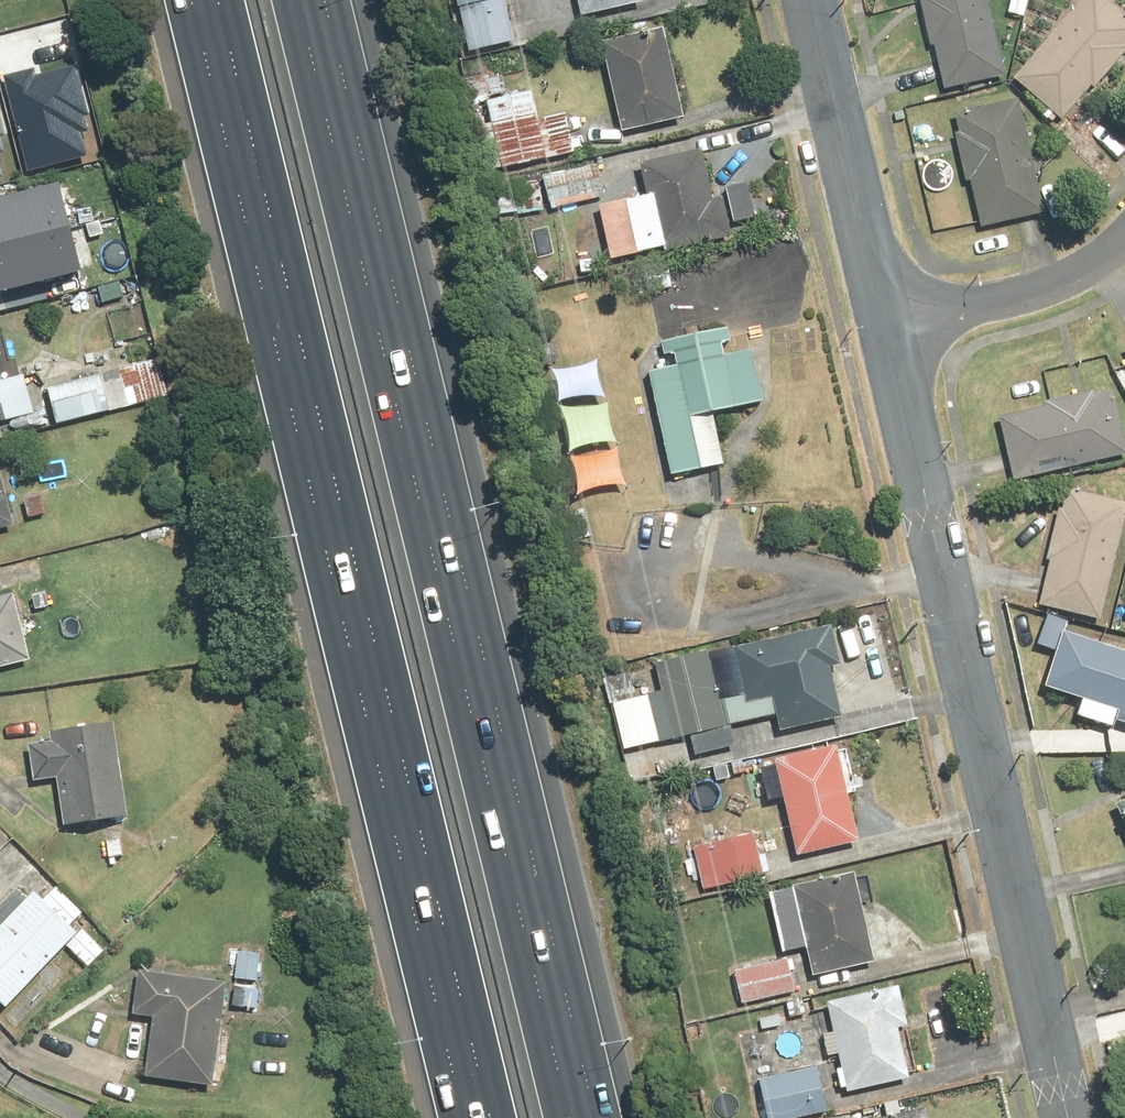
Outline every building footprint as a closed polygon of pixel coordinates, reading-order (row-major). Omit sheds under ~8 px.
[(466,57),(512,45),(501,0),(451,0),(466,57)] [(577,20),(638,5),(637,0),(572,0),(577,20)] [(939,92),(1001,77),(983,0),(918,0),(939,92)] [(1085,90),(1089,94),(1124,53),(1124,48),(1123,47),(1124,44),(1124,24),(1098,0),(1080,0),(1009,81),(1057,122),(1085,90)] [(658,31),(596,46),(617,136),(679,122),(658,31)] [(85,114),(90,113),(77,61),(35,72),(33,66),(5,73),(29,164),(85,150),(80,129),(89,126),(85,114)] [(12,129),(0,82),(0,168),(8,166),(2,145),(11,143),(8,130),(12,129)] [(477,102),(491,172),(570,157),(562,115),(534,121),(528,91),(477,102)] [(1016,104),(952,118),(977,232),(1041,218),(1016,104)] [(640,197),(594,208),(607,265),(659,253),(660,258),(729,242),(719,199),(707,202),(695,150),(632,165),(640,197)] [(540,179),(549,213),(604,198),(595,164),(540,179)] [(0,192),(0,291),(84,270),(61,177),(0,192)] [(664,370),(641,375),(664,479),(718,468),(707,417),(764,404),(752,348),(725,354),(720,332),(658,345),(664,370)] [(163,356),(48,385),(58,424),(172,394),(163,356)] [(8,419),(0,380),(0,420),(8,419)] [(997,416),(1012,484),(1124,458),(1110,391),(997,416)] [(31,521),(15,458),(0,461),(0,528),(31,521)] [(1046,562),(1034,608),(1097,624),(1124,514),(1124,505),(1064,490),(1059,512),(1054,511),(1042,561),(1046,562)] [(0,587),(0,668),(39,659),(20,582),(0,587)] [(1047,678),(1121,703),(1117,714),(1124,717),(1124,649),(1065,628),(1047,678)] [(802,749),(798,731),(837,723),(826,674),(837,671),(828,630),(727,652),(737,697),(717,702),(723,730),(770,720),(772,731),(746,737),(751,761),(802,749)] [(689,759),(727,750),(723,730),(717,702),(706,655),(650,668),(656,695),(611,705),(622,753),(684,739),(689,759)] [(118,717),(31,731),(39,780),(56,777),(63,821),(133,810),(118,717)] [(834,748),(768,764),(790,859),(856,844),(834,748)] [(1111,806),(1124,838),(1124,799),(1111,806)] [(748,835),(689,851),(700,895),(760,879),(748,835)] [(869,966),(849,874),(763,893),(777,953),(801,948),(808,980),(869,966)] [(83,931),(43,891),(0,934),(0,996),(9,1005),(83,931)] [(269,950),(242,946),(238,978),(264,982),(269,950)] [(728,971),(737,1008),(791,996),(782,958),(728,971)] [(220,1082),(234,979),(143,966),(137,1008),(159,1012),(151,1072),(220,1082)] [(268,984),(243,982),(240,1008),(266,1010),(268,984)] [(821,1004),(828,1032),(817,1035),(824,1062),(834,1059),(843,1097),(904,1082),(892,1032),(903,1030),(893,987),(821,1004)] [(751,1086),(759,1117),(809,1117),(826,1114),(816,1070),(751,1086)]
